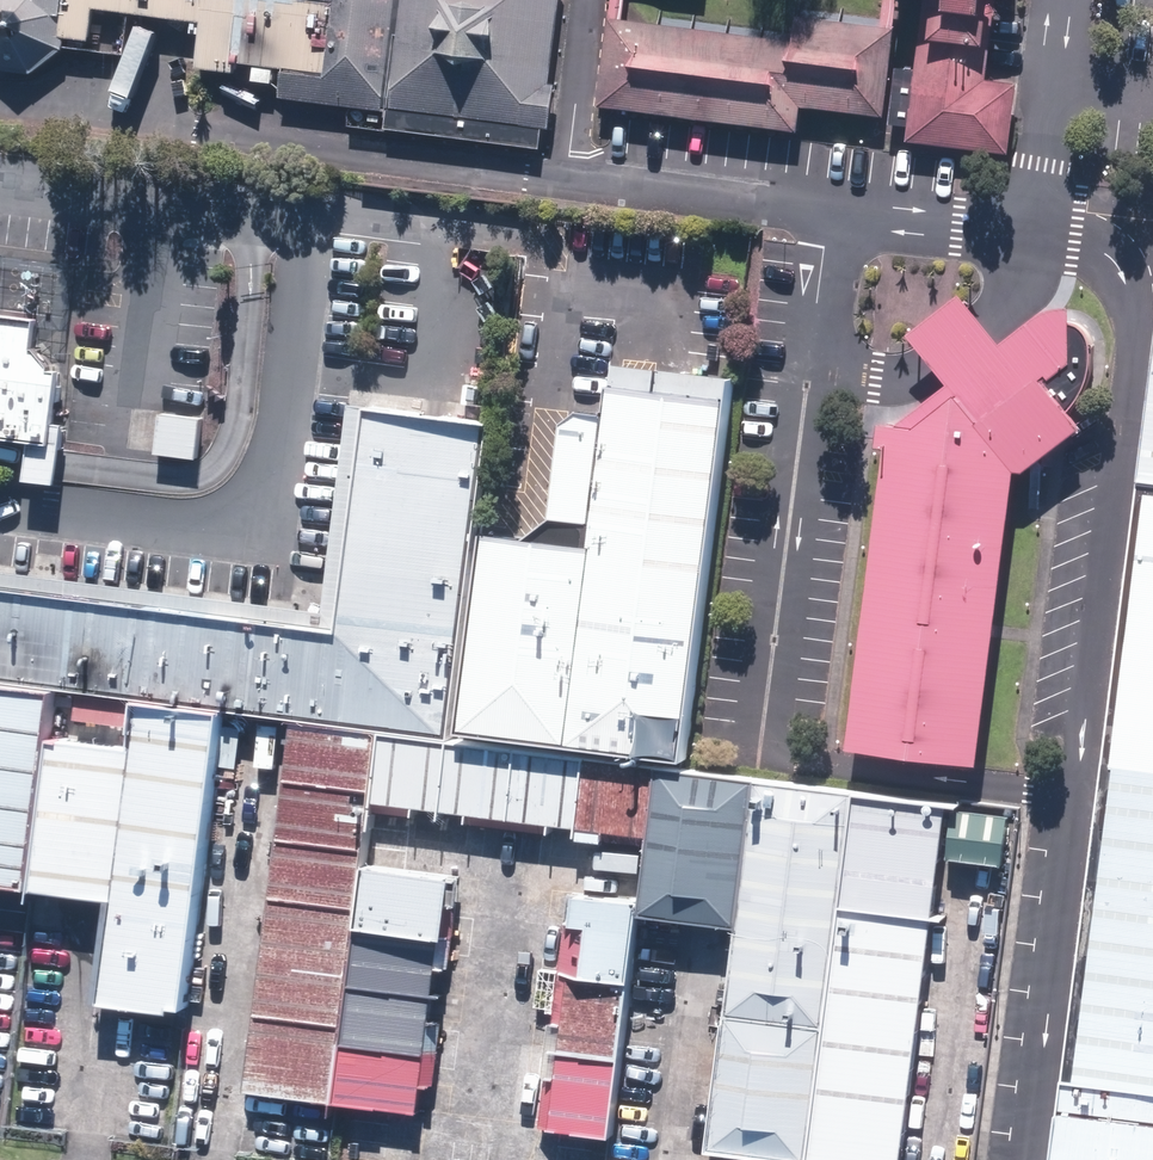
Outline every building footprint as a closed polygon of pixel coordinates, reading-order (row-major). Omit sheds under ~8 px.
[(31,75),(63,52),(65,41),(89,43),(93,10),(202,25),(196,70),(237,75),(239,66),(283,71),(279,100),(386,112),(400,0),(0,0),(0,71),(31,75)] [(385,131),(540,150),(542,129),(549,131),(555,87),(549,87),(559,0),(401,0),(385,131)] [(905,145),(1010,158),(1019,84),(988,81),(995,14),(998,1),(1012,3),(1012,0),(923,0),(905,145)] [(792,43),(609,20),(598,110),(797,134),(800,109),(884,118),(892,31),(796,19),(792,43)] [(885,451),(847,751),(909,761),(978,768),(995,639),(996,632),(997,625),(1015,474),(1024,474),(1032,468),(1079,432),(1067,413),(1078,402),(1085,386),(1090,365),(1090,345),(1085,336),(1079,329),(1069,327),(1068,309),(1046,313),(1000,346),(965,303),(960,298),(907,338),(948,388),(895,430),(879,426),(877,439),(876,450),(885,451)] [(22,446),(17,484),(53,488),(61,425),(52,424),(59,377),(47,363),(32,346),(36,320),(0,316),(0,443),(22,446)] [(1152,486),(1152,362),(1137,484),(1152,486)] [(731,386),(731,383),(612,369),(590,549),(483,536),(459,741),(685,768),(731,386)] [(0,586),(0,685),(53,692),(130,701),(222,712),(448,732),(483,427),(353,412),(329,623),(0,586)] [(198,417),(155,414),(152,448),(151,455),(195,458),(198,417)] [(1051,1159),(1152,1159),(1152,494),(1145,493),(1051,1159)] [(28,894),(101,902),(90,1006),(184,1019),(222,712),(130,701),(123,748),(47,738),(53,692),(0,685),(0,891),(28,894)] [(283,727),(232,1103),(425,1128),(459,874),(365,861),(372,808),(650,845),(640,922),(732,934),(701,1159),(916,1159),(962,818),(283,727)] [(628,909),(557,900),(528,1142),(599,1151),(628,909)]
